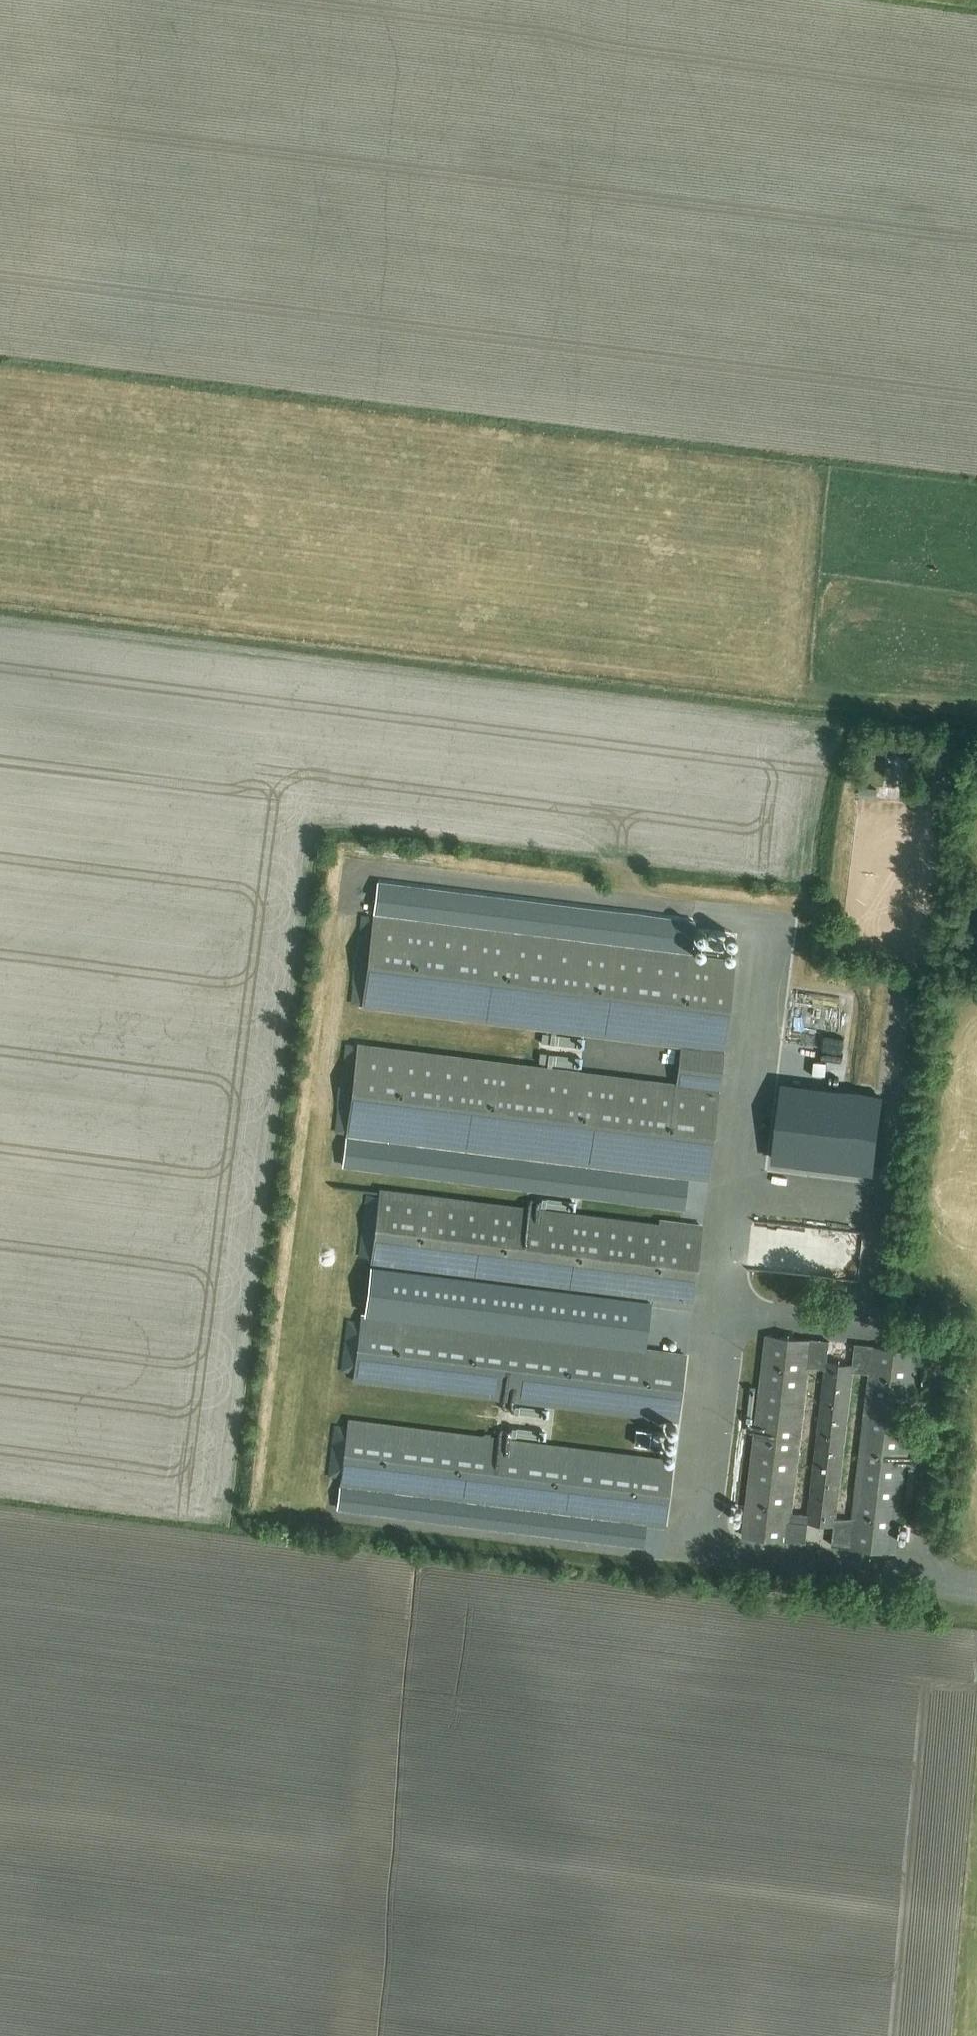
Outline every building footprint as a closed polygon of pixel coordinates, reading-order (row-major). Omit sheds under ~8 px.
[(358,1045),(343,1166),(683,1208),(687,1176),(707,1178),(734,961),(690,955),(695,921),(378,882),(363,1005),(679,1044),(674,1084),(358,1045)] [(782,1084),(773,1159),(874,1171),(883,1097),(782,1084)] [(361,1313),(352,1380),(678,1422),(687,1354),(644,1348),(650,1304),(692,1309),(703,1224),(659,1218),(658,1223),(380,1188),(364,1313),(361,1313)] [(765,1334),(743,1533),(807,1540),(829,1341),(765,1334)] [(916,1351),(853,1344),(830,1543),(894,1550),(916,1351)] [(348,1418),(337,1507),(642,1545),(645,1524),(665,1527),(674,1458),(348,1418)] [(649,1445),(651,1431),(636,1430),(634,1443),(649,1445)]
